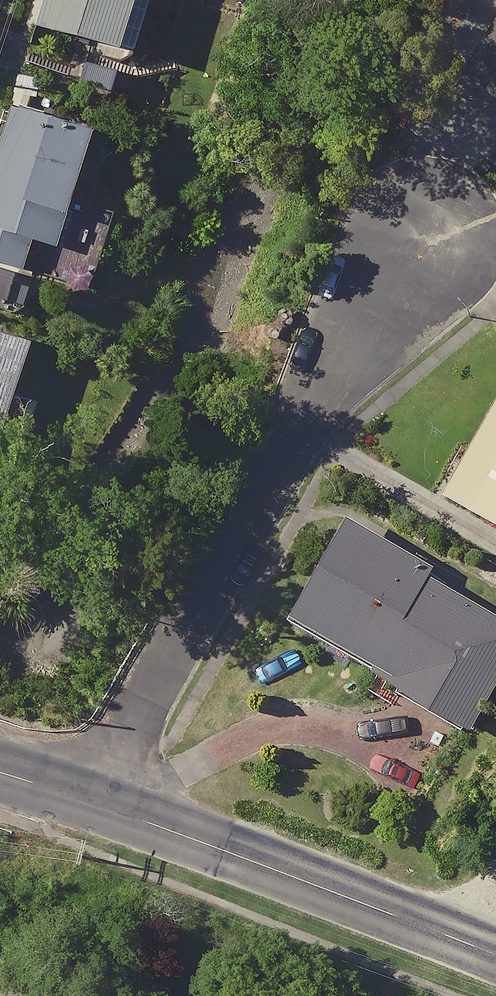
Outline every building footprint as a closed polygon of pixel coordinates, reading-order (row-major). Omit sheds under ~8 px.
[(37,30),(131,62),(152,0),(47,0),(37,30)] [(16,114),(0,166),(0,270),(28,278),(37,248),(64,256),(99,138),(16,114)] [(0,343),(0,469),(42,359),(0,343)] [(447,501),(495,530),(495,415),(447,501)] [(354,531),(294,626),(471,737),(495,697),(495,621),(354,531)]
